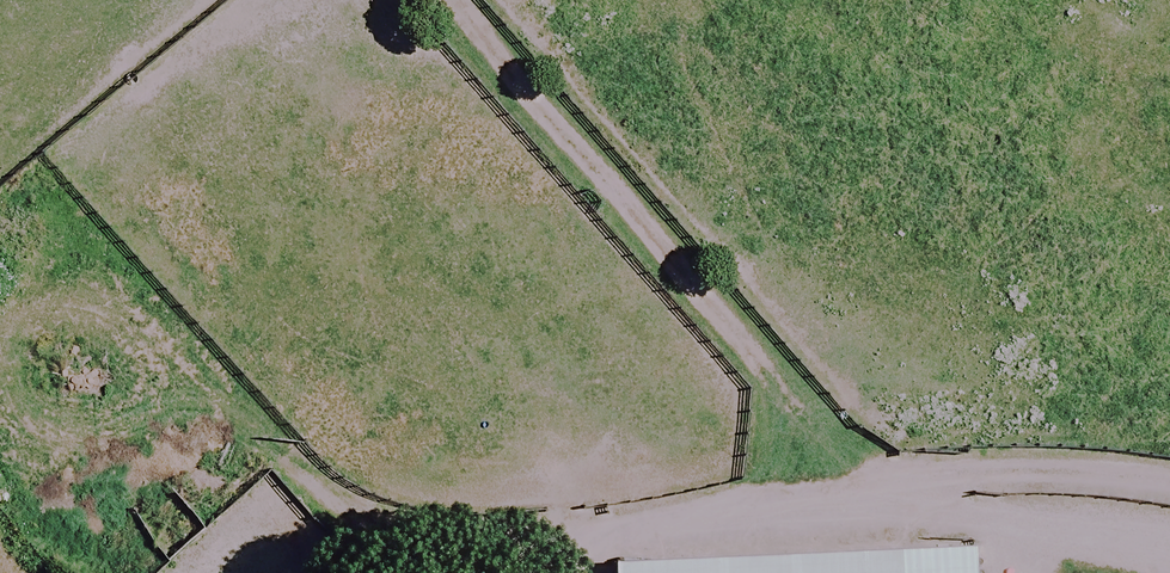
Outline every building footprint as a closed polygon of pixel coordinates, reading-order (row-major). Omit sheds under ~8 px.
[(983,537),(620,549),(621,572),(984,572),(983,537)]
